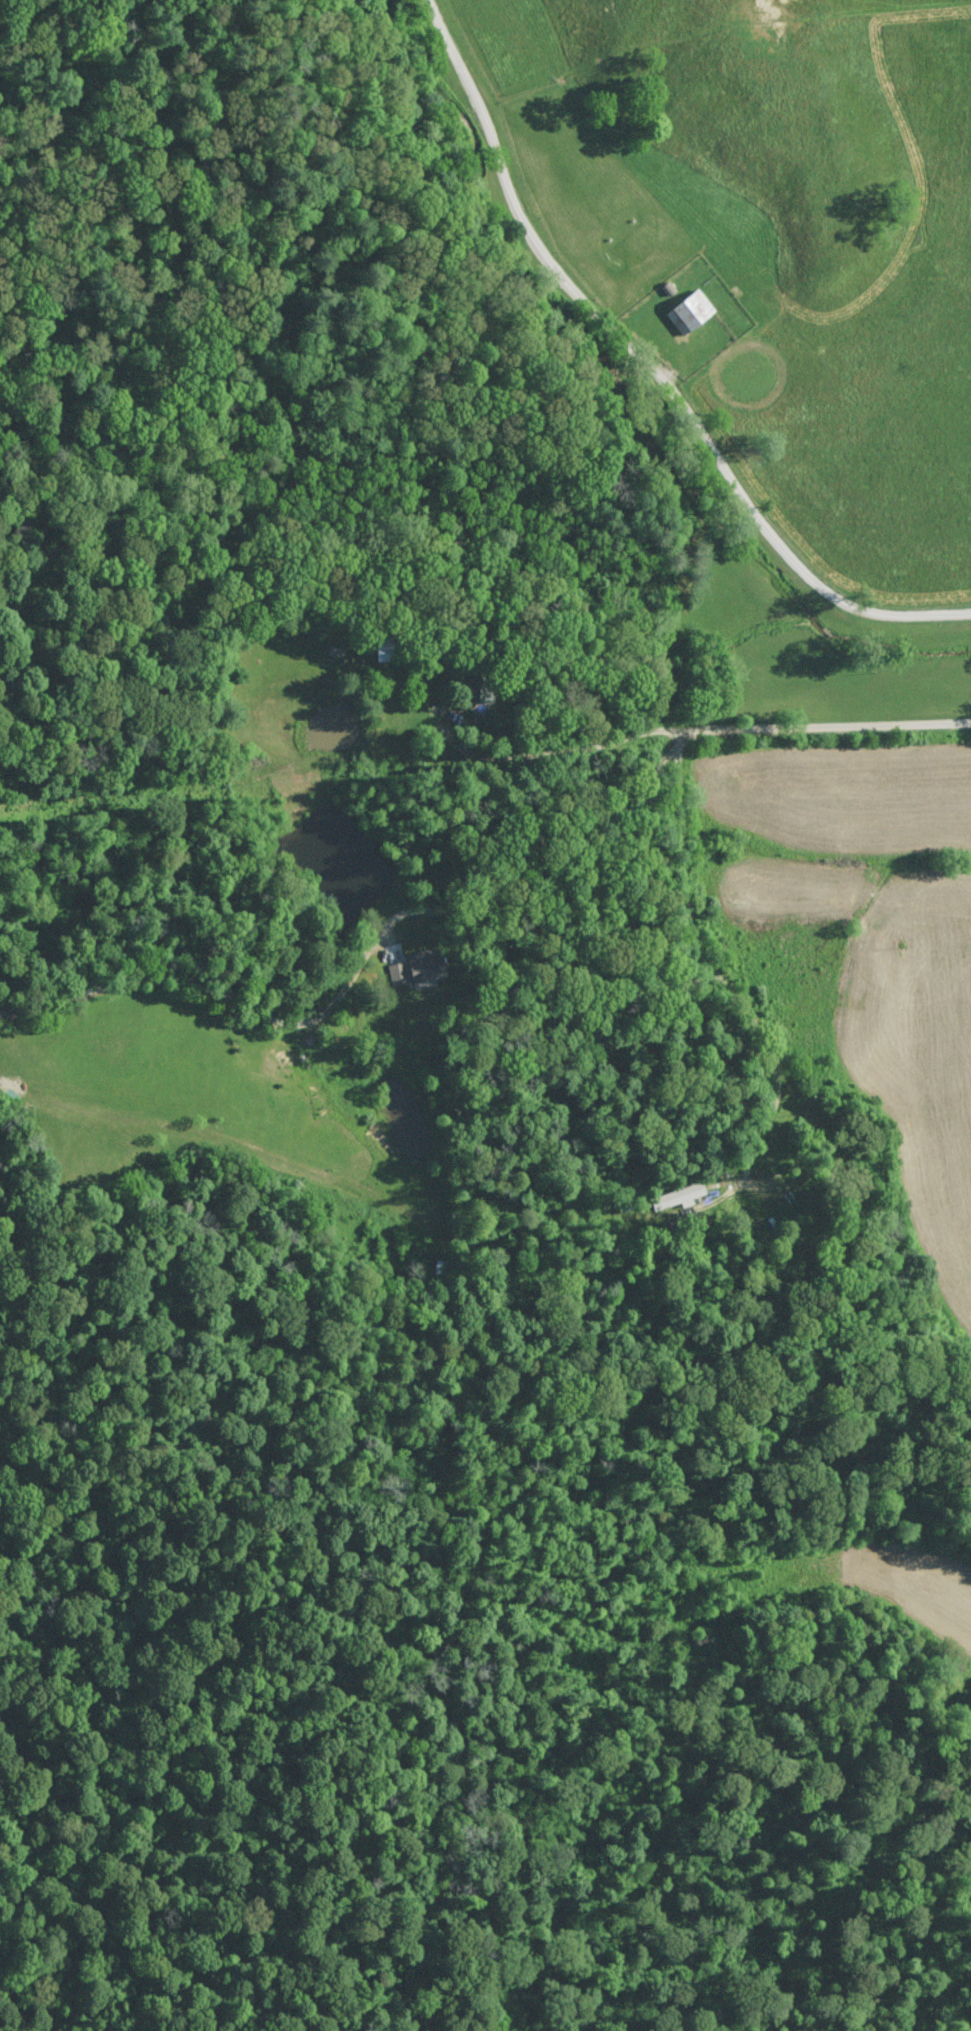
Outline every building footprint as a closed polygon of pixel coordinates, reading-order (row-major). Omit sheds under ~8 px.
[(683,336),(716,310),(698,287),(665,313),(683,336)] [(488,701),(492,676),(467,672),(463,697),(488,701)] [(387,964),(391,985),(411,982),(411,983),(445,976),(439,946),(404,953),(406,960),(387,964)] [(704,1193),(700,1181),(649,1198),(653,1211),(679,1202),(680,1207),(691,1204),(689,1198),(704,1193)]
